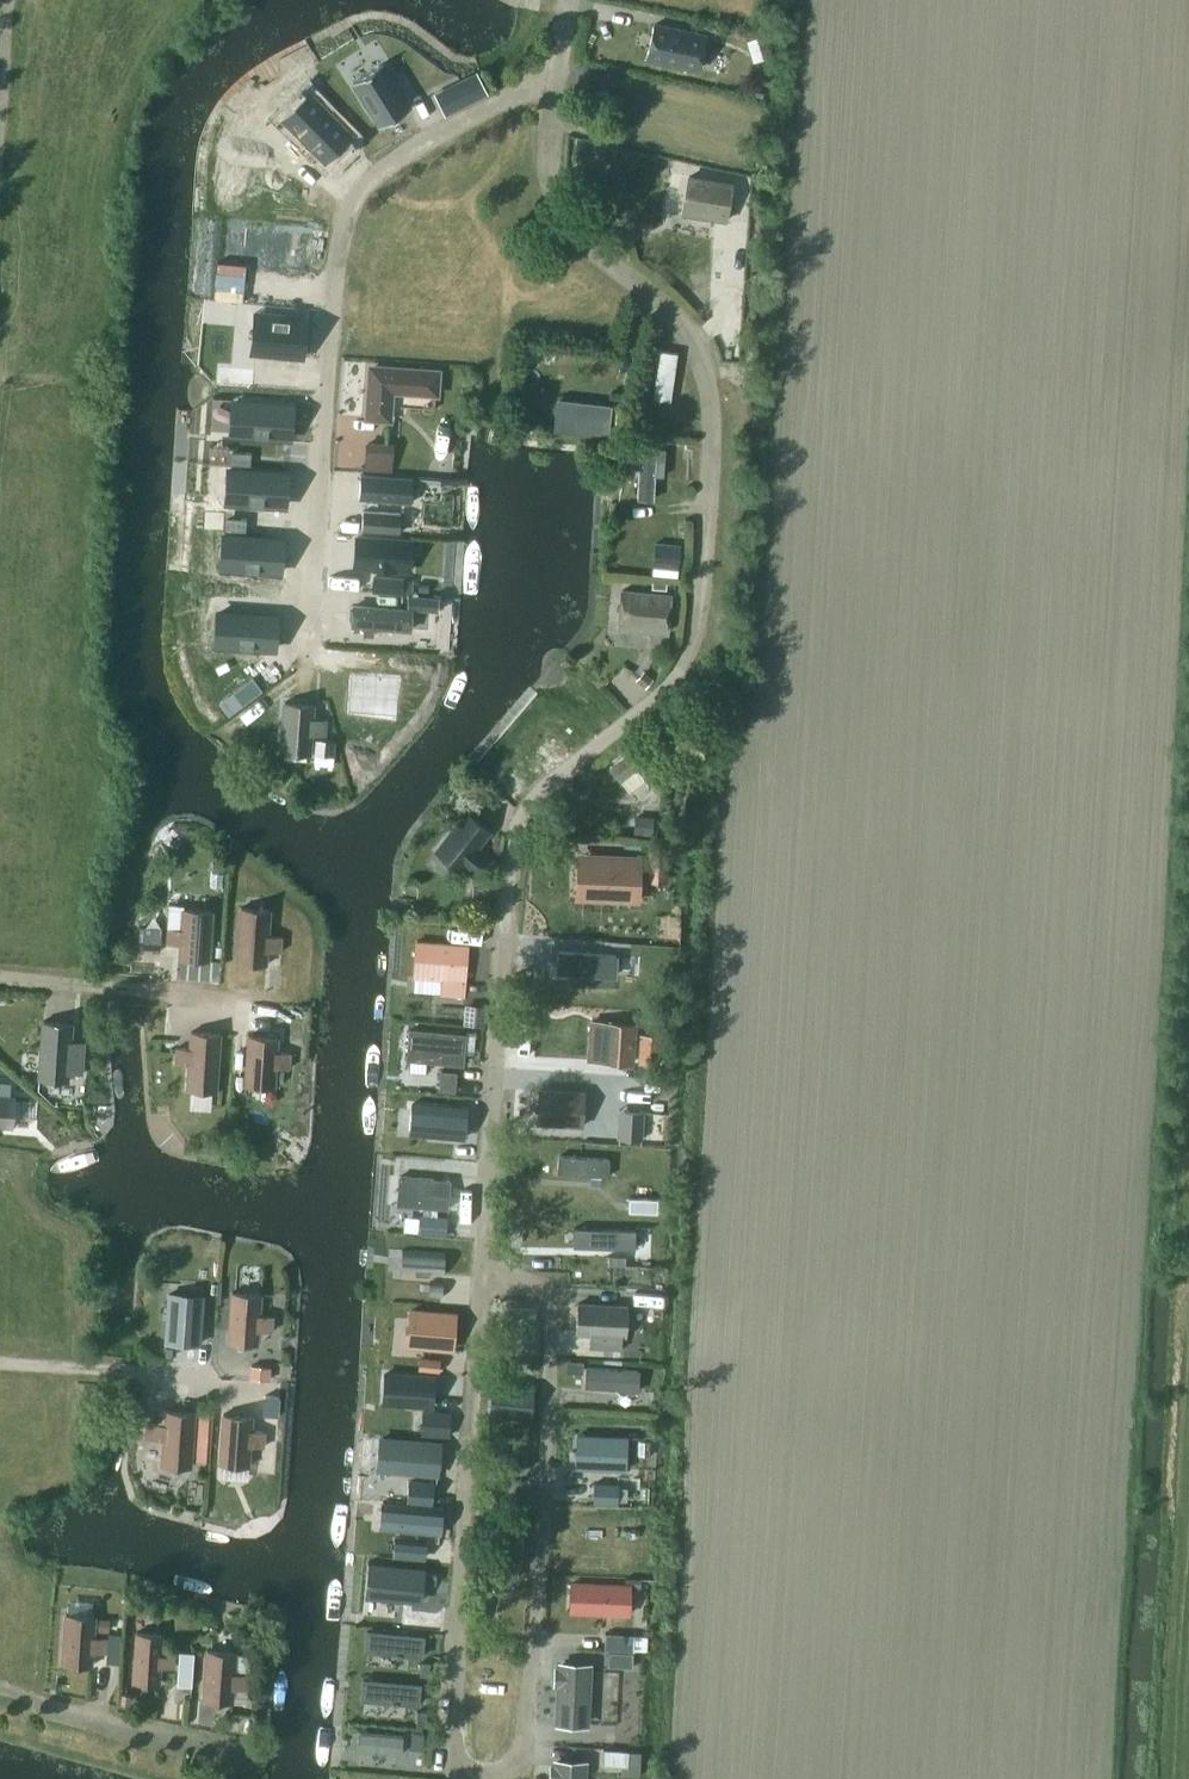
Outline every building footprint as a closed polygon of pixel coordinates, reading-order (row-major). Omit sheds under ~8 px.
[(698,68),(705,35),(654,24),(647,57),(698,68)] [(381,62),(353,80),(381,125),(409,107),(381,62)] [(470,101),(487,92),(476,70),(459,79),(464,88),(438,101),(445,114),(470,101)] [(298,96),(278,124),(324,158),(345,130),(298,96)] [(683,213),(726,220),(732,183),(689,176),(683,213)] [(732,306),(733,284),(723,284),(722,305),(732,306)] [(256,312),(252,351),(302,356),(306,316),(256,312)] [(657,347),(650,396),(671,398),(677,350),(657,347)] [(368,416),(388,417),(390,389),(435,392),(436,377),(437,377),(437,371),(427,371),(371,367),(368,416)] [(572,417),(571,429),(613,435),(617,406),(557,398),(555,415),(572,417)] [(291,405),(233,401),(231,432),(289,436),(291,405)] [(363,469),(391,471),(394,443),(366,441),(363,469)] [(650,496),(650,472),(666,473),(666,444),(635,444),(634,496),(650,496)] [(231,467),(228,498),(285,502),(288,471),(231,467)] [(360,476),(359,500),(412,502),(413,478),(360,476)] [(282,537),(225,533),(223,564),(280,568),(282,537)] [(411,570),(413,542),(357,538),(355,566),(411,570)] [(679,567),(681,542),(656,539),(654,564),(679,567)] [(403,579),(403,578),(374,576),(373,589),(402,591),(403,579)] [(619,627),(667,632),(670,594),(622,589),(619,627)] [(355,605),(353,625),(365,626),(365,634),(374,635),(375,626),(411,629),(412,609),(355,605)] [(218,608),(215,639),(273,643),(275,612),(218,608)] [(653,676),(645,668),(637,677),(646,684),(653,676)] [(400,672),(352,669),(350,707),(397,710),(400,672)] [(284,701),(281,752),(310,754),(311,734),(324,735),(326,718),(312,717),(313,703),(284,701)] [(608,766),(620,781),(635,769),(654,793),(671,780),(640,741),(608,766)] [(459,869),(462,865),(475,875),(490,856),(477,846),(490,830),(465,811),(435,849),(459,869)] [(652,834),(653,816),(634,815),(634,833),(652,834)] [(636,896),(637,859),(584,857),(582,894),(636,896)] [(471,901),(484,903),(486,888),(473,887),(471,901)] [(179,958),(208,960),(212,910),(183,907),(181,928),(168,927),(167,943),(180,944),(179,958)] [(270,909),(241,907),(237,962),(266,964),(267,950),(280,951),(281,935),(268,934),(270,909)] [(146,926),(145,947),(160,948),(161,927),(146,926)] [(417,940),(414,976),(415,976),(442,978),(441,993),(463,995),(467,944),(417,940)] [(558,951),(556,974),(616,978),(618,955),(558,951)] [(467,1006),(466,1023),(482,1024),(484,1007),(467,1006)] [(39,1078),(68,1080),(68,1071),(82,1072),(83,1056),(84,1040),(71,1039),(72,1022),(43,1020),(39,1078)] [(632,1062),(635,1023),(606,1021),(603,1060),(632,1062)] [(410,1029),(407,1058),(462,1063),(465,1034),(410,1029)] [(187,1089),(216,1091),(220,1032),(191,1030),(190,1048),(176,1047),(175,1062),(189,1063),(187,1089)] [(245,1085),(274,1087),(275,1066),(289,1067),(290,1052),(277,1051),(277,1036),(248,1034),(245,1085)] [(582,1125),(584,1091),(539,1089),(538,1112),(552,1113),(551,1123),(582,1125)] [(13,1125),(15,1097),(0,1095),(0,1124),(13,1125)] [(413,1101),(411,1130),(466,1135),(469,1106),(413,1101)] [(625,1123),(618,1123),(617,1137),(641,1138),(643,1110),(626,1109),(625,1123)] [(574,1158),(573,1177),(622,1179),(623,1161),(574,1158)] [(399,1175),(397,1204),(447,1208),(450,1179),(399,1175)] [(422,1215),(420,1231),(445,1234),(447,1217),(422,1215)] [(569,1227),(567,1246),(630,1250),(632,1231),(569,1227)] [(399,1256),(397,1279),(440,1282),(442,1259),(399,1256)] [(228,1341),(257,1343),(258,1329),(271,1330),(273,1315),(259,1314),(261,1293),(232,1291),(228,1341)] [(169,1292),(166,1340),(199,1342),(202,1295),(169,1292)] [(628,1305),(577,1303),(576,1332),(590,1332),(589,1346),(605,1346),(606,1333),(626,1334),(628,1305)] [(411,1311),(409,1344),(452,1347),(454,1314),(411,1311)] [(283,1378),(284,1359),(272,1358),(270,1377),(283,1378)] [(420,1358),(419,1368),(439,1370),(440,1359),(420,1358)] [(583,1372),(584,1361),(567,1360),(566,1371),(583,1372)] [(269,1379),(270,1367),(251,1365),(251,1377),(269,1379)] [(619,1388),(619,1389),(638,1390),(639,1369),(586,1366),(586,1386),(619,1388)] [(387,1372),(384,1400),(432,1405),(434,1376),(387,1372)] [(491,1412),(529,1415),(532,1387),(494,1383),(491,1412)] [(279,1396),(265,1395),(263,1414),(277,1415),(279,1396)] [(209,1409),(199,1408),(196,1459),(206,1459),(209,1409)] [(195,1411),(166,1409),(165,1423),(147,1422),(146,1437),(164,1439),(162,1464),(191,1466),(195,1411)] [(423,1433),(449,1434),(450,1413),(424,1411),(423,1433)] [(252,1415),(223,1413),(220,1463),(249,1465),(250,1445),(263,1446),(265,1430),(251,1429),(252,1415)] [(578,1434),(577,1451),(582,1451),(581,1467),(625,1469),(627,1436),(578,1434)] [(377,1466),(377,1467),(437,1473),(440,1443),(380,1438),(380,1439),(383,1439),(381,1466),(377,1466)] [(501,1463),(486,1462),(486,1477),(500,1477),(501,1463)] [(433,1483),(409,1481),(408,1500),(432,1501),(433,1483)] [(594,1482),(593,1501),(617,1502),(618,1483),(594,1482)] [(368,1561),(368,1563),(375,1563),(372,1596),(420,1600),(422,1582),(436,1583),(437,1573),(423,1571),(423,1568),(425,1568),(425,1566),(368,1561)] [(493,1587),(492,1575),(479,1575),(479,1588),(493,1587)] [(582,1583),(581,1610),(629,1612),(630,1585),(582,1583)] [(497,1602),(484,1597),(479,1609),(492,1614),(497,1602)] [(62,1663),(91,1665),(92,1651),(106,1652),(107,1636),(93,1635),(95,1615),(66,1613),(62,1663)] [(183,1613),(182,1625),(194,1626),(196,1615),(183,1613)] [(99,1618),(98,1630),(108,1630),(108,1618),(99,1618)] [(367,1630),(365,1649),(395,1652),(395,1654),(400,1654),(400,1653),(422,1655),(424,1636),(367,1630)] [(136,1631),(133,1681),(159,1683),(160,1666),(173,1667),(174,1654),(161,1653),(162,1633),(136,1631)] [(605,1631),(604,1647),(633,1648),(634,1633),(605,1631)] [(203,1699),(232,1701),(233,1687),(246,1688),(248,1672),(234,1671),(236,1651),(207,1648),(203,1699)] [(179,1651),(179,1663),(193,1664),(194,1652),(179,1651)] [(634,1653),(609,1651),(609,1666),(633,1667),(634,1653)] [(560,1710),(559,1721),(585,1722),(585,1711),(587,1664),(562,1663),(562,1666),(561,1681),(560,1710)] [(362,1678),(361,1698),(391,1701),(391,1702),(396,1702),(396,1701),(418,1703),(420,1684),(362,1678)] [(412,1740),(411,1749),(424,1750),(425,1733),(412,1732),(412,1740)] [(412,1740),(360,1735),(357,1765),(409,1770),(411,1749),(412,1740)] [(604,1748),(604,1763),(622,1764),(622,1773),(640,1774),(641,1750),(628,1749),(604,1748)] [(583,1762),(557,1760),(557,1764),(556,1778),(582,1778),(583,1762)]
